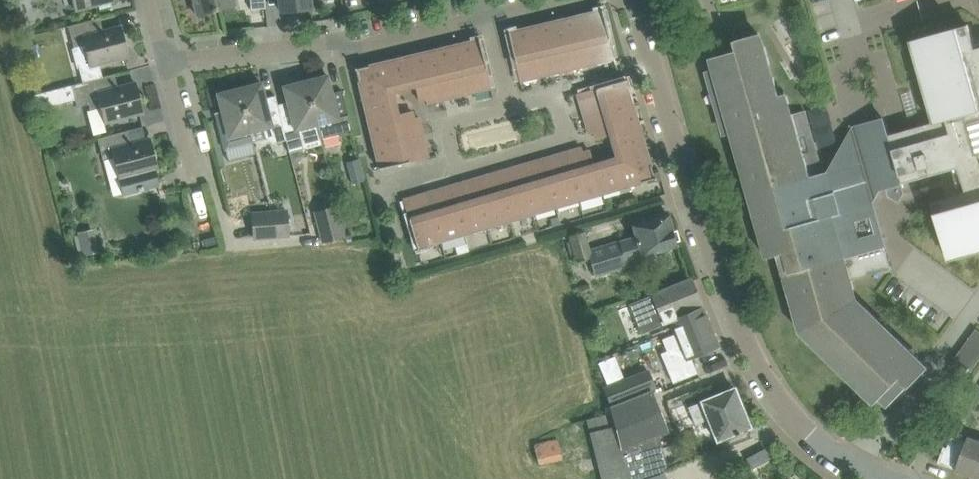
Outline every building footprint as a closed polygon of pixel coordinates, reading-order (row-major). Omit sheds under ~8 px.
[(76,9),(98,3),(100,13),(113,10),(111,0),(73,0),(76,9)] [(197,16),(236,6),(234,0),(193,0),(197,16)] [(265,0),(250,0),(251,9),(265,8),(265,0)] [(281,12),(310,8),(309,0),(280,0),(281,12)] [(602,9),(578,15),(590,64),(614,58),(602,9)] [(578,15),(555,21),(566,69),(590,64),(578,15)] [(90,65),(99,63),(129,55),(121,26),(99,32),(95,19),(68,26),(74,48),(85,45),(90,65)] [(555,21),(531,26),(543,75),(566,69),(555,21)] [(884,118),(872,122),(875,134),(846,143),(836,159),(875,182),(860,209),(862,213),(875,209),(873,202),(880,189),(888,187),(890,196),(900,201),(905,192),(902,182),(913,179),(932,174),(932,175),(961,166),(968,192),(951,197),(934,202),(937,213),(936,213),(947,251),(955,249),(957,257),(978,251),(978,47),(976,48),(974,42),(969,24),(959,27),(958,27),(920,38),(922,46),(914,48),(933,115),(942,112),(944,119),(939,121),(939,120),(935,121),(935,122),(930,123),(925,124),(925,125),(917,127),(917,126),(900,131),(895,133),(892,134),(892,133),(889,134),(884,118)] [(543,75),(531,26),(508,32),(519,81),(543,75)] [(836,159),(829,171),(823,173),(805,110),(790,114),(787,103),(785,104),(783,97),(785,96),(784,94),(777,96),(774,85),(771,85),(769,78),(772,77),(768,64),(766,64),(764,57),(766,56),(765,54),(763,55),(761,48),(763,47),(759,34),(735,40),(738,50),(714,57),(717,68),(710,70),(714,83),(716,83),(718,90),(716,91),(717,93),(719,92),(721,100),(719,100),(722,114),(724,113),(727,120),(725,121),(728,134),(736,132),(739,144),(741,143),(743,150),(741,151),(745,164),(747,164),(749,171),(747,172),(747,174),(749,173),(752,181),(749,181),(753,195),(755,194),(757,201),(755,202),(758,213),(755,214),(767,258),(782,254),(786,265),(788,264),(790,272),(788,272),(789,275),(791,275),(793,282),(791,283),(798,307),(800,307),(802,314),(800,315),(804,330),(809,335),(810,333),(816,339),(814,340),(823,349),(825,347),(831,354),(830,355),(839,365),(841,363),(847,369),(845,370),(855,380),(856,378),(862,384),(860,385),(862,387),(863,385),(869,391),(868,392),(878,402),(883,397),(891,404),(908,387),(909,388),(927,370),(907,351),(906,353),(900,347),(902,346),(900,344),(899,346),(893,341),(895,339),(876,321),(875,323),(869,317),(871,316),(869,314),(868,316),(862,310),(864,309),(855,300),(851,288),(849,289),(847,281),(849,281),(849,280),(892,268),(875,209),(862,213),(860,209),(875,182),(836,159)] [(479,39),(455,44),(467,93),(491,87),(479,39)] [(455,44),(432,50),(443,99),(467,93),(455,44)] [(432,50),(408,56),(415,85),(418,99),(425,97),(426,103),(443,99),(432,50)] [(408,56),(355,68),(392,91),(415,85),(408,56)] [(103,77),(99,63),(90,65),(79,67),(83,82),(103,77)] [(355,68),(368,121),(397,114),(392,91),(355,68)] [(58,104),(75,99),(77,107),(89,104),(90,109),(101,107),(105,122),(143,111),(136,82),(119,87),(113,88),(110,75),(71,85),(54,89),(58,104)] [(327,75),(305,80),(317,124),(320,138),(352,130),(342,90),(332,93),(327,75)] [(577,93),(584,117),(632,103),(625,79),(577,93)] [(278,104),(287,140),(290,152),(303,148),(298,128),(317,124),(305,80),(284,86),(288,102),(278,104)] [(276,142),(287,140),(278,104),(275,95),(265,98),(261,82),(239,88),(250,131),(263,128),(266,137),(276,142)] [(222,110),(216,112),(225,148),(228,160),(256,153),(253,141),(250,131),(239,88),(217,93),(222,110)] [(596,139),(610,135),(610,134),(639,126),(632,103),(584,117),(589,133),(594,132),(596,139)] [(368,121),(374,145),(422,133),(418,116),(413,117),(411,110),(397,114),(368,121)] [(610,135),(617,158),(654,178),(639,126),(610,134),(610,135)] [(114,157),(119,178),(124,194),(159,185),(155,168),(158,168),(150,139),(128,144),(124,131),(97,138),(103,160),(114,157)] [(422,133),(374,145),(379,169),(428,157),(422,133)] [(581,147),(565,152),(579,200),(602,194),(593,164),(594,164),(590,151),(583,153),(581,147)] [(565,152),(542,159),(556,207),(579,200),(565,152)] [(301,154),(293,156),(295,165),(300,163),(303,159),(301,154)] [(359,157),(347,160),(353,182),(364,179),(359,157)] [(617,158),(594,164),(593,164),(602,194),(654,178),(617,158)] [(542,159),(519,166),(533,214),(556,207),(542,159)] [(519,166),(496,172),(510,220),(533,214),(519,166)] [(496,172),(473,179),(487,227),(510,220),(496,172)] [(473,179),(450,186),(464,234),(487,227),(473,179)] [(450,186),(427,193),(441,241),(464,234),(450,186)] [(441,241),(427,193),(403,200),(417,248),(441,241)] [(314,210),(322,243),(346,236),(337,204),(314,210)] [(288,207),(270,209),(277,237),(290,236),(288,207)] [(251,210),(253,239),(277,237),(270,209),(251,210)] [(603,253),(591,257),(596,273),(627,264),(626,261),(677,245),(676,241),(680,240),(676,229),(672,230),(667,213),(631,224),(635,237),(601,248),(603,253)] [(569,236),(576,261),(591,257),(584,232),(569,236)] [(662,324),(662,325),(671,321),(702,308),(702,307),(701,308),(700,304),(701,304),(700,303),(697,304),(688,281),(691,280),(690,278),(672,286),(629,303),(641,333),(662,324)] [(702,308),(671,321),(681,345),(661,353),(673,383),(697,373),(691,357),(718,346),(702,308)] [(950,365),(950,366),(966,378),(978,360),(978,329),(977,328),(950,365)] [(607,386),(604,387),(611,404),(654,387),(648,369),(623,379),(607,386)] [(738,432),(750,427),(734,387),(688,407),(695,424),(708,419),(716,440),(734,433),(735,435),(739,434),(738,432)] [(610,411),(628,478),(637,478),(668,471),(659,434),(668,431),(651,390),(633,398),(609,407),(610,411)] [(978,478),(978,440),(970,437),(967,445),(961,443),(962,440),(953,436),(948,448),(945,446),(939,462),(958,469),(957,470),(978,478)] [(534,444),(539,464),(561,459),(557,439),(534,444)]
